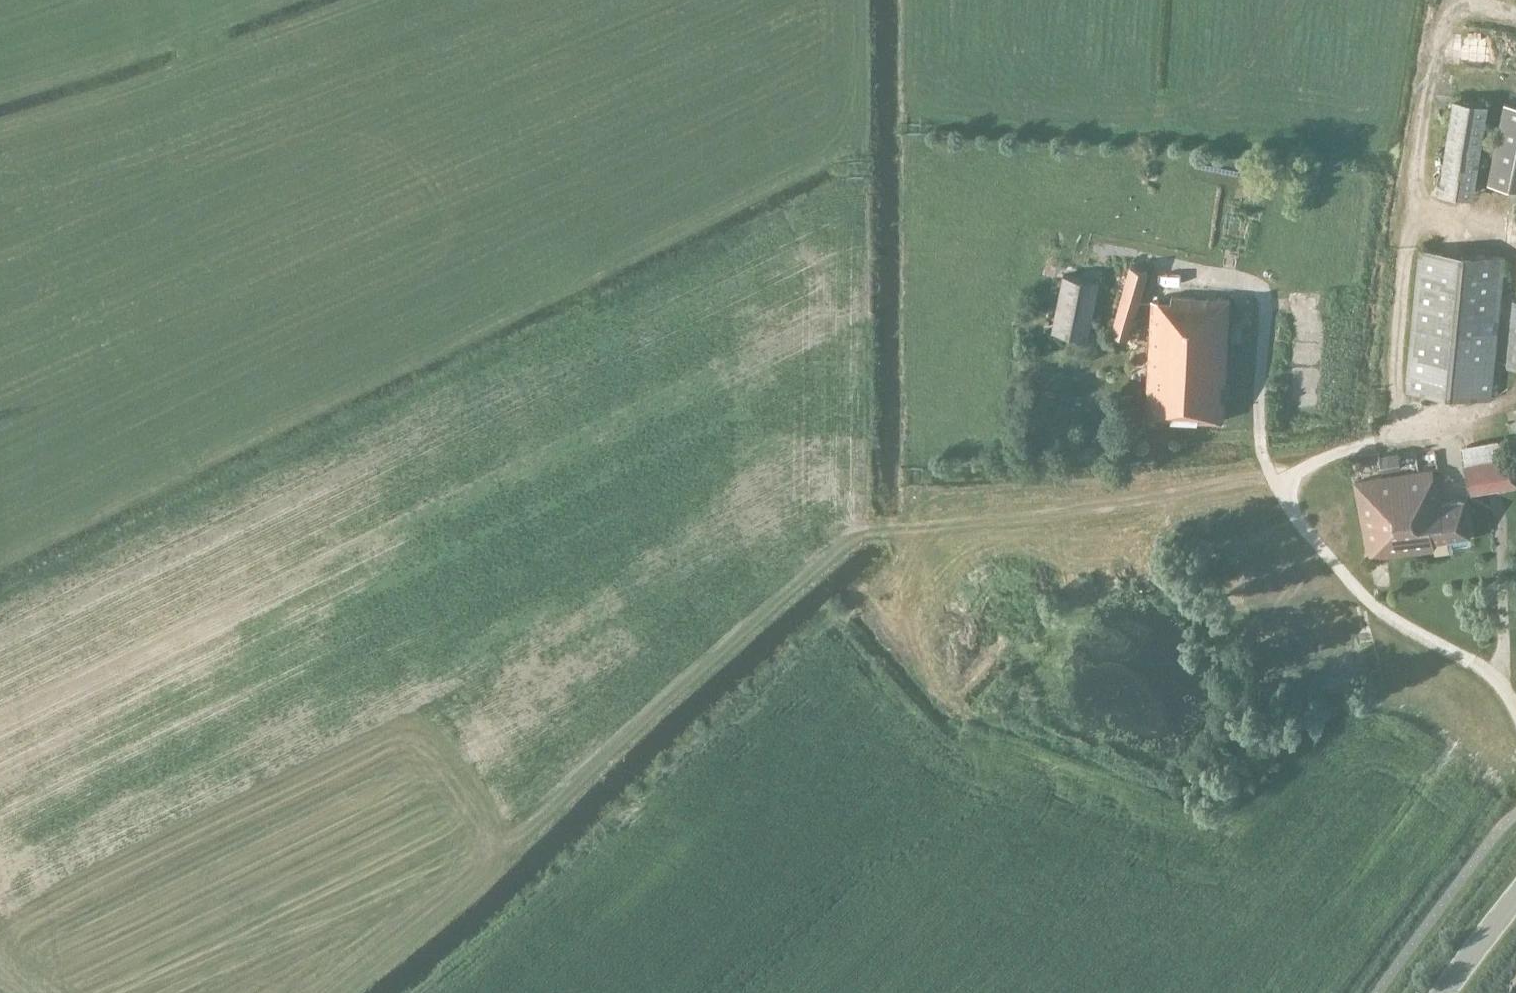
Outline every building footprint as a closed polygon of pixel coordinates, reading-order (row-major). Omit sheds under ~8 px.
[(1453,100),(1439,191),(1472,196),(1487,105),(1453,100)] [(1515,187),(1515,103),(1503,101),(1487,181),(1515,187)] [(1497,212),(1502,197),(1480,189),(1475,205),(1497,212)] [(1405,391),(1489,399),(1503,258),(1420,250),(1405,391)] [(1130,266),(1111,332),(1129,337),(1148,271),(1130,266)] [(1064,275),(1052,331),(1088,338),(1100,283),(1064,275)] [(1170,303),(1152,302),(1146,416),(1223,420),(1229,301),(1170,298),(1170,303)] [(1515,365),(1515,300),(1514,299),(1507,364),(1515,365)] [(1513,455),(1506,456),(1504,442),(1463,449),(1471,493),(1515,486),(1515,470),(1513,455)] [(1382,472),(1401,468),(1398,453),(1379,456),(1382,472)] [(1431,471),(1355,482),(1367,560),(1433,550),(1432,543),(1469,537),(1463,500),(1440,503),(1437,489),(1434,489),(1431,471)] [(1364,697),(1381,692),(1377,680),(1360,685),(1364,697)]
